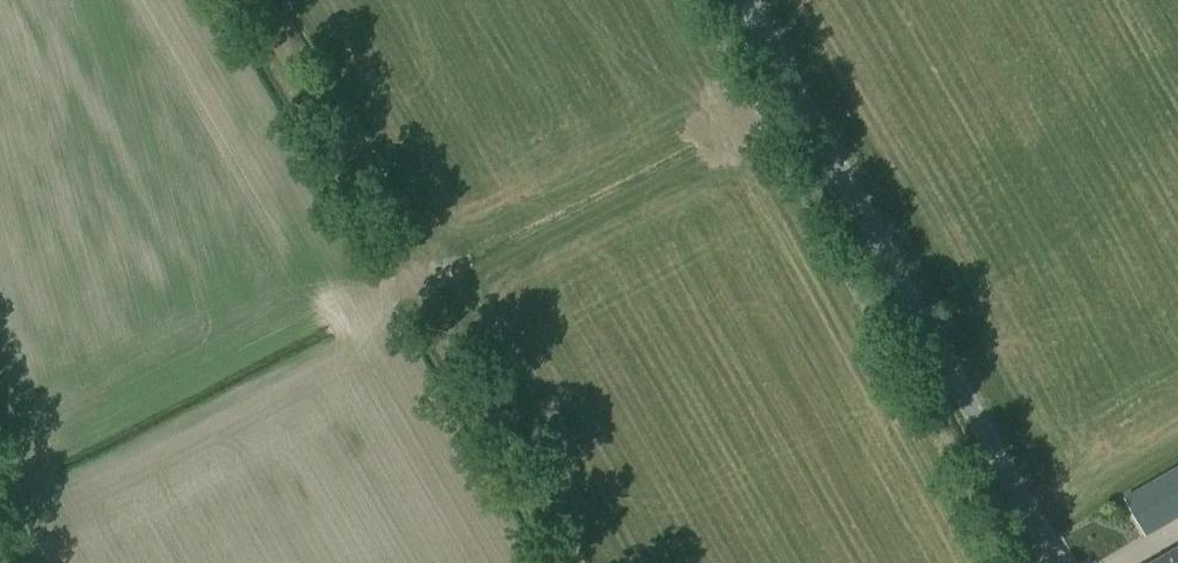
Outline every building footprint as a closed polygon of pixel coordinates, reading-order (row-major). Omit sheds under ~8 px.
[(1124,497),(1146,535),(1177,517),(1177,466),(1124,497)] [(1151,562),(1177,562),(1177,548),(1151,562)]
